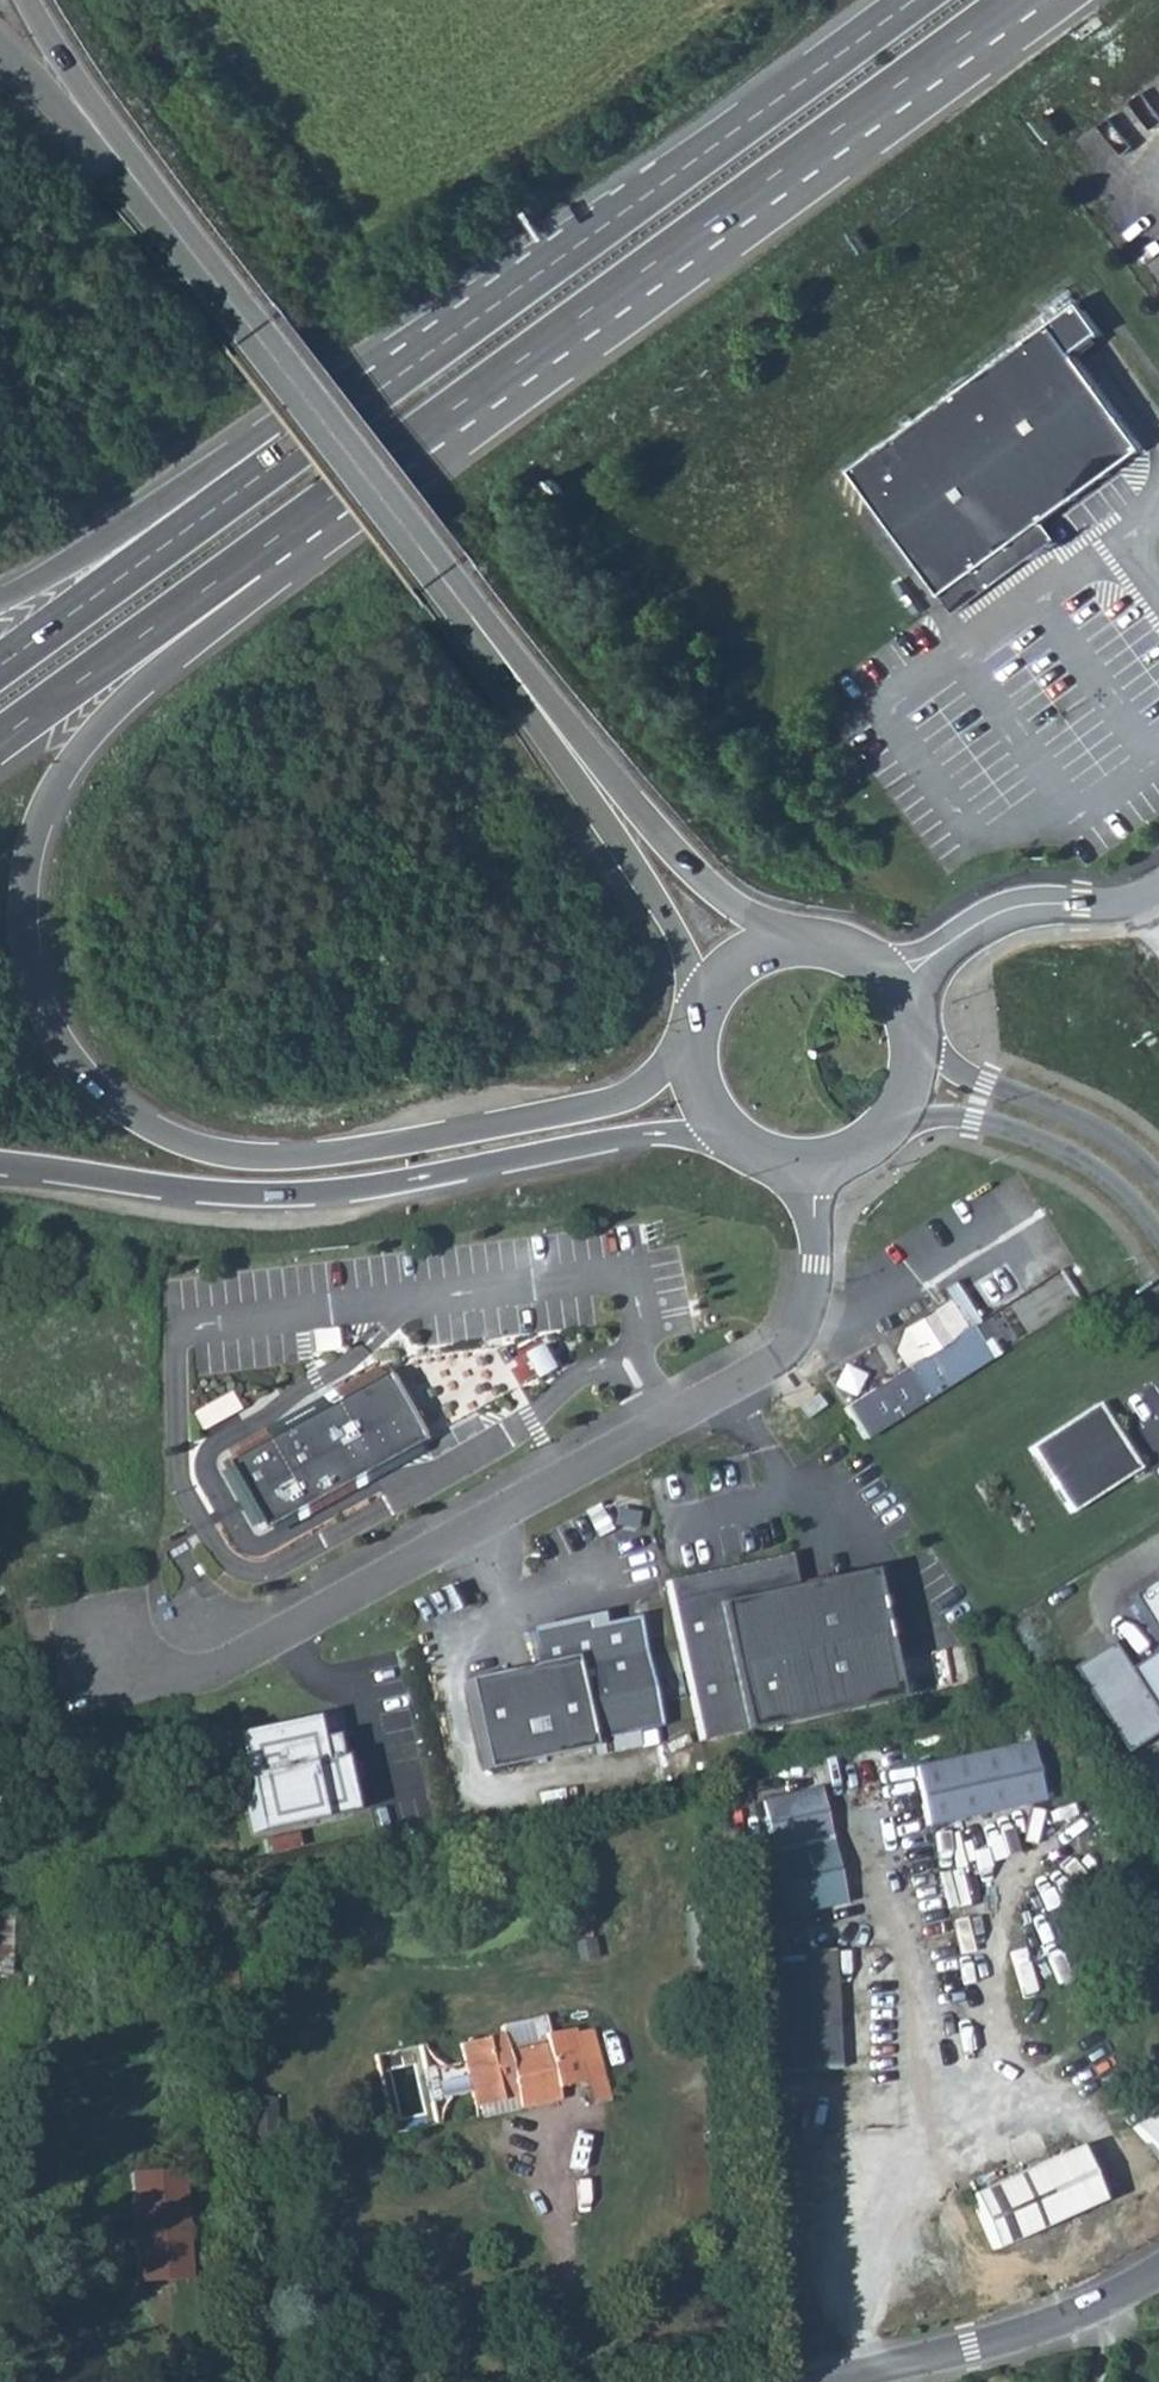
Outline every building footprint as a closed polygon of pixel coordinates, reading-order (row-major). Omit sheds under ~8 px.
[(1086,297),(852,461),(940,588),(1043,515),(1145,445),(1078,348),(1107,327),(1086,297)] [(1043,515),(940,588),(952,604),(1055,532),(1043,515)] [(1010,1263),(963,1294),(980,1319),(1027,1289),(1010,1263)] [(980,1319),(963,1294),(956,1283),(944,1291),(951,1302),(906,1331),(899,1354),(911,1371),(850,1410),(866,1437),(1001,1353),(992,1338),(986,1342),(976,1327),(982,1323),(980,1319)] [(373,1378),(210,1468),(248,1537),(280,1520),(282,1523),(289,1519),(287,1515),(338,1487),(340,1491),(347,1487),(345,1483),(411,1447),(373,1378)] [(802,1410),(809,1421),(828,1408),(821,1397),(802,1410)] [(182,1416),(191,1432),(221,1415),(212,1399),(182,1416)] [(1097,1408),(1029,1450),(1070,1516),(1138,1474),(1126,1455),(1120,1459),(1114,1449),(1120,1445),(1097,1408)] [(1120,1445),(1114,1449),(1120,1459),(1126,1455),(1120,1445)] [(667,1580),(668,1584),(781,1570),(785,1589),(797,1587),(791,1555),(667,1580)] [(781,1570),(668,1584),(700,1737),(741,1728),(742,1732),(899,1699),(873,1571),(797,1587),(785,1589),(781,1570)] [(1129,1598),(1158,1645),(1158,1579),(1129,1598)] [(602,1617),(588,1620),(589,1628),(604,1625),(602,1617)] [(537,1666),(466,1681),(485,1771),(594,1748),(592,1742),(662,1728),(639,1618),(604,1625),(589,1628),(588,1620),(530,1633),(537,1666)] [(1129,1668),(1111,1639),(1067,1663),(1126,1752),(1158,1733),(1158,1649),(1129,1668)] [(313,1719),(234,1735),(254,1832),(352,1812),(335,1732),(317,1736),(313,1719)] [(701,1740),(742,1732),(741,1728),(700,1737),(701,1740)] [(1036,1741),(919,1767),(932,1825),(1049,1799),(1036,1741)] [(826,1788),(767,1801),(793,1916),(852,1902),(826,1788)] [(16,1969),(20,1881),(0,1880),(0,1968),(16,1969)] [(837,1949),(778,1953),(785,2073),(844,2069),(837,1949)] [(464,2059),(428,2067),(435,2103),(471,2096),(473,2106),(502,2101),(502,2098),(514,2095),(517,2106),(558,2098),(555,2087),(584,2081),(573,2028),(548,2034),(544,2014),(501,2024),(503,2036),(461,2044),(464,2059)] [(591,2024),(573,2028),(584,2081),(589,2101),(606,2098),(591,2024)] [(250,2045),(256,2117),(279,2115),(273,2043),(250,2045)] [(1135,2133),(1158,2161),(1158,2103),(1136,2123),(1135,2133)] [(1079,2149),(972,2195),(995,2249),(1101,2202),(1079,2149)] [(185,2169),(134,2173),(140,2280),(191,2278),(185,2169)]
